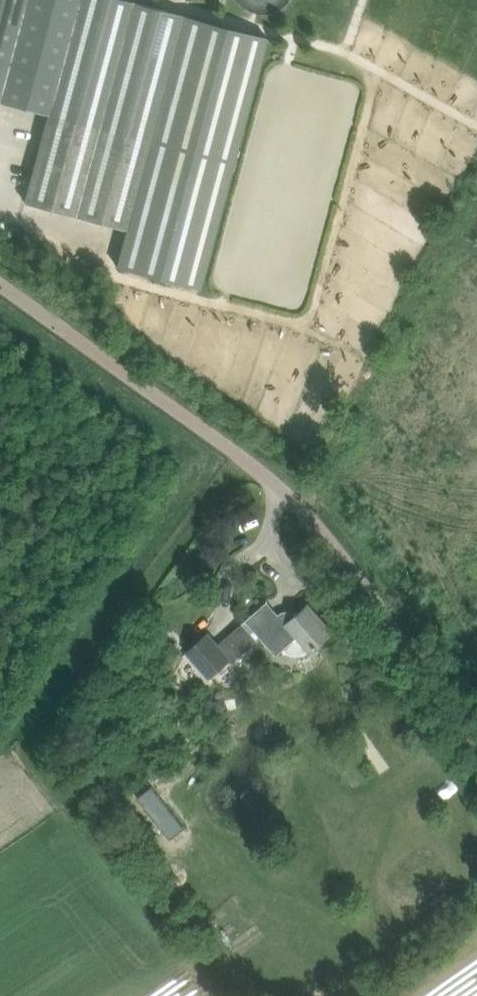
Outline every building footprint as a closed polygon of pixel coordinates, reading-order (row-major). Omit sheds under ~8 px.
[(49,113),(25,201),(126,228),(183,14),(130,0),(0,0),(0,100),(49,113)] [(268,36),(183,14),(131,209),(129,218),(126,228),(116,265),(200,288),(268,36)] [(267,601),(253,614),(247,619),(278,655),(284,650),(287,652),(291,654),(295,655),(300,654),(304,653),(308,651),(309,652),(332,631),(309,604),(296,615),(294,614),(292,612),(290,612),(288,611),(285,611),(283,612),(281,613),(279,614),(267,601)] [(185,651),(209,679),(232,658),(207,631),(185,651)] [(177,817),(152,785),(138,797),(160,824),(169,836),(183,825),(177,817)]
